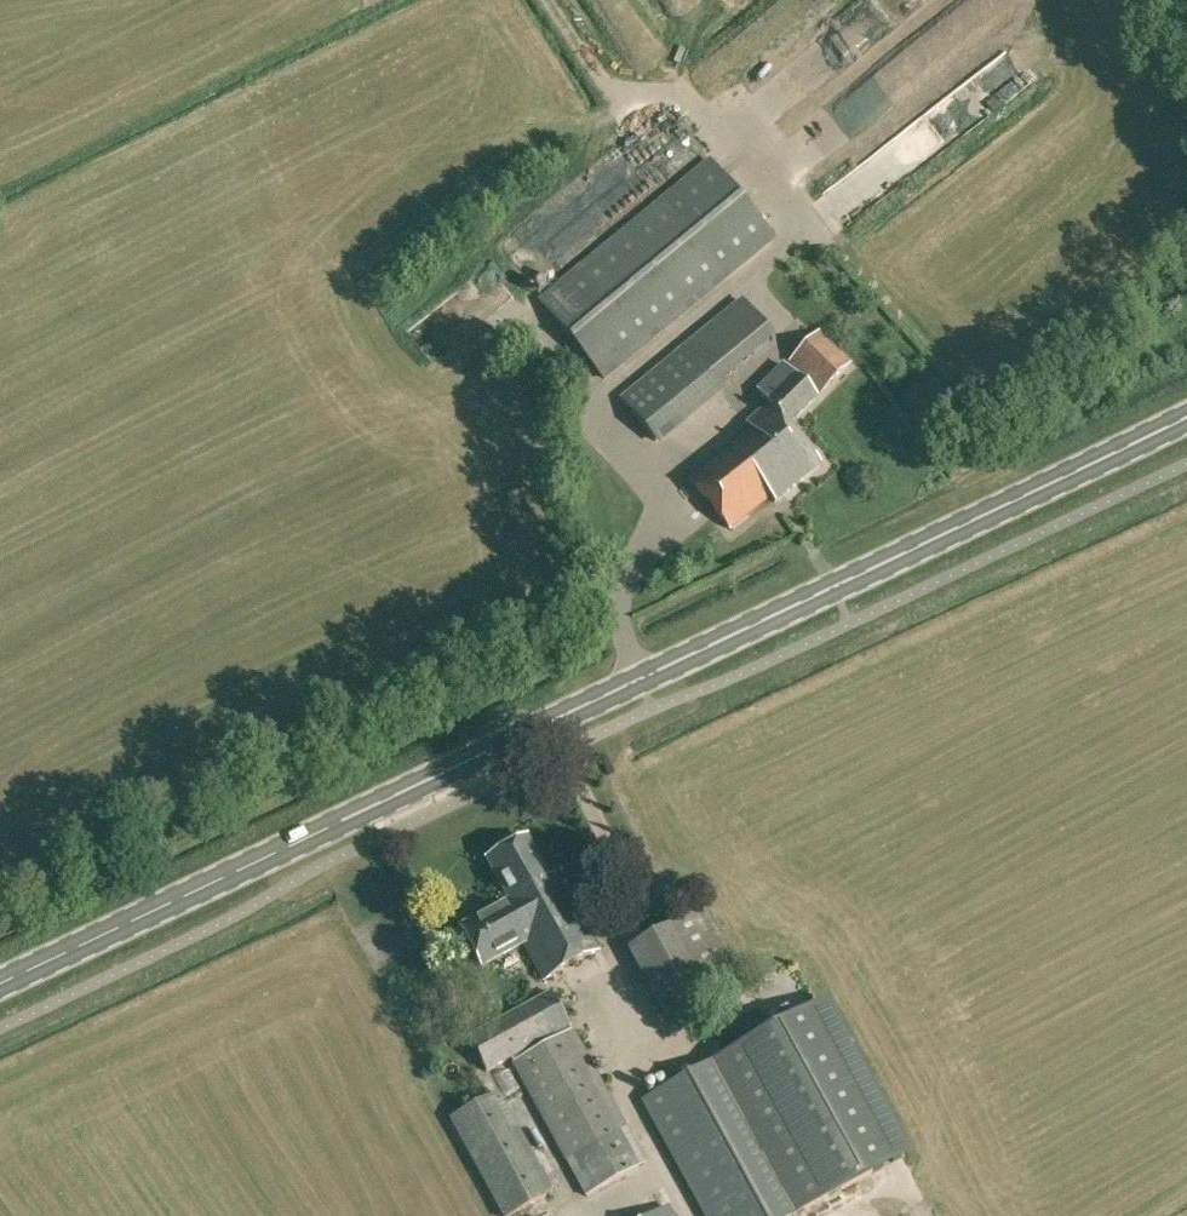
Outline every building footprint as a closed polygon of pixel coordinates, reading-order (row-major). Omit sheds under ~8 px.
[(604,380),(776,238),(710,158),(538,299),(604,380)] [(659,445),(724,391),(719,385),(775,338),(743,297),(620,398),(659,445)] [(821,393),(851,361),(822,335),(793,365),(821,393)] [(750,428),(688,478),(731,529),(769,497),(776,503),(822,465),(789,425),(817,398),(786,366),(758,393),(768,403),(746,424),(750,428)] [(549,878),(527,837),(484,860),(506,901),(459,926),(482,967),(523,945),(543,981),(598,951),(556,874),(549,878)] [(665,1018),(742,977),(704,909),(627,950),(665,1018)] [(486,1073),(570,1028),(550,992),(467,1037),(486,1073)] [(640,1102),(703,1215),(795,1215),(901,1158),(817,1003),(640,1102)] [(585,1199),(647,1164),(627,1128),(573,1030),(511,1064),(585,1199)] [(554,1193),(499,1092),(449,1119),(502,1215),(512,1215),(554,1193)] [(669,1206),(651,1215),(675,1215),(669,1206)]
